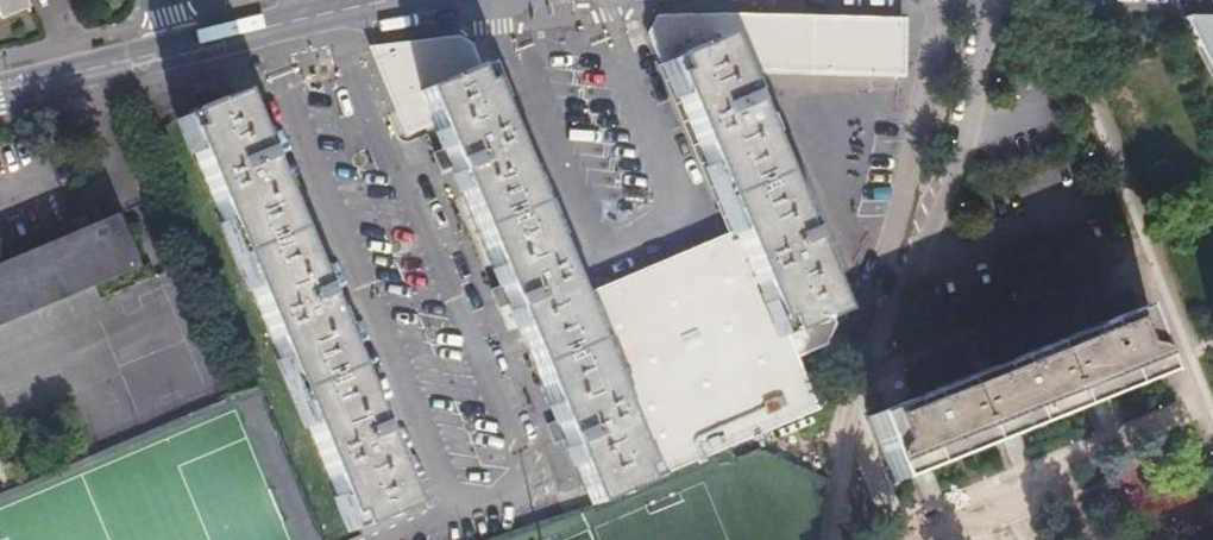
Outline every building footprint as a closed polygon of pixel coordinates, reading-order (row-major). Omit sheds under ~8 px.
[(20,4),(18,0),(0,0),(0,13),(20,4)] [(627,29),(645,69),(703,44),(716,74),(728,69),(790,72),(791,12),(699,10),(635,11),(627,29)] [(884,15),(791,12),(790,72),(883,74),(884,15)] [(1212,65),(1212,15),(1187,14),(1212,65)] [(381,134),(412,121),(400,90),(448,70),(454,84),(463,80),(446,43),(435,33),(343,45),(381,134)] [(703,44),(645,69),(714,229),(759,334),(810,312),(817,309),(794,254),(784,233),(781,225),(769,196),(765,187),(747,147),(730,107),(718,78),(716,74),(703,44)] [(552,297),(463,80),(454,84),(448,70),(400,90),(412,121),(423,146),(432,168),(481,286),(488,304),(536,420),(543,438),(572,507),(629,483),(552,297)] [(731,80),(729,73),(718,78),(730,107),(741,102),(731,80)] [(172,127),(163,130),(324,518),(332,514),(337,528),(389,507),(377,479),(379,477),(367,450),(360,433),(310,312),(301,292),(251,171),(245,155),(219,94),(167,116),(172,127)] [(774,184),(757,142),(747,147),(765,187),(774,184)] [(423,146),(412,151),(421,172),(432,168),(423,146)] [(260,167),(254,152),(245,155),(251,171),(260,167)] [(114,217),(0,265),(0,326),(136,269),(114,217)] [(759,334),(714,229),(552,297),(629,483),(730,440),(794,412),(771,359),(759,334)] [(794,229),(784,233),(794,254),(803,250),(796,234),(794,229)] [(481,286),(471,290),(479,308),(488,304),(481,286)] [(320,308),(312,287),(301,292),(310,312),(320,308)] [(759,334),(771,359),(801,346),(813,321),(810,312),(759,334)] [(898,494),(1178,398),(1150,315),(870,411),(898,494)] [(536,420),(525,424),(532,442),(543,438),(536,420)] [(376,447),(369,429),(360,433),(367,450),(376,447)]
